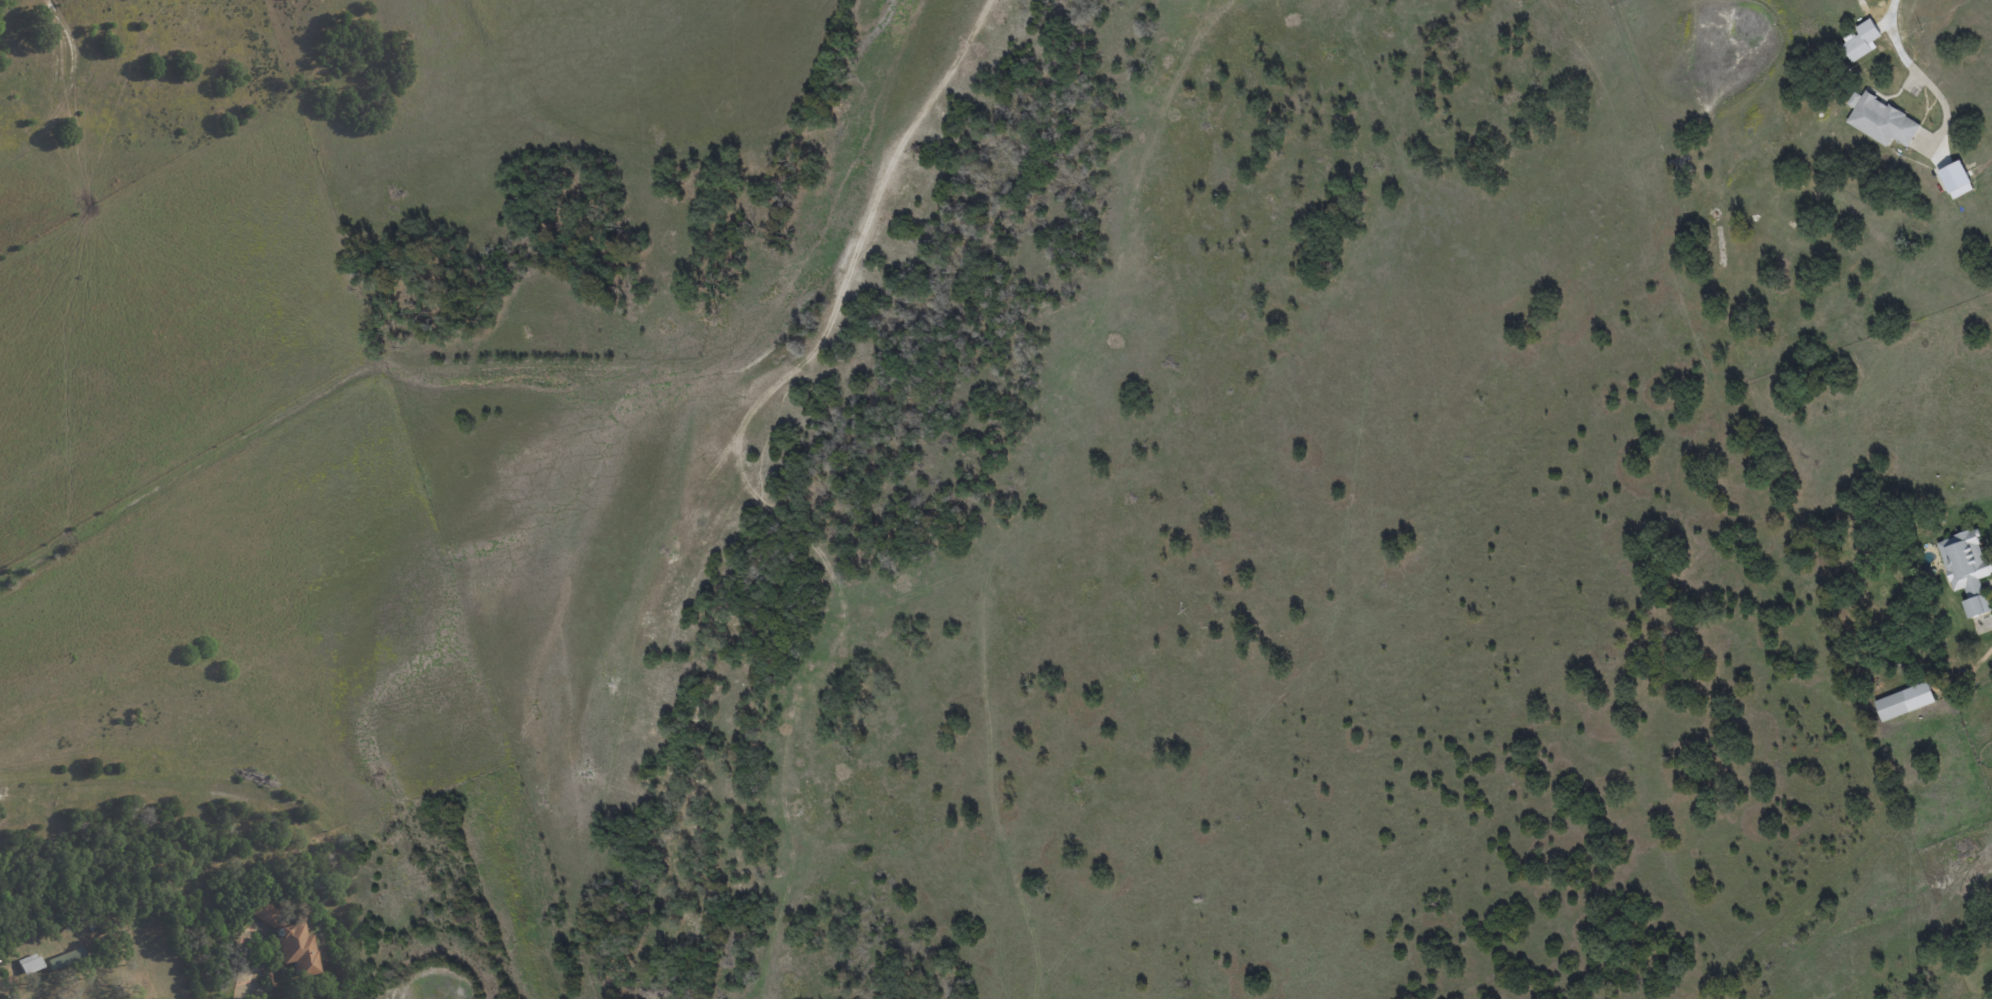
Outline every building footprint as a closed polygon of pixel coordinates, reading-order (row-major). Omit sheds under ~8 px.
[(1845,122),(1887,146),(1892,138),(1908,147),(1921,124),(1865,91),(1862,95),(1854,91),(1847,103),(1854,107),(1845,122)] [(1981,577),(1991,573),(1991,559),(1985,561),(1977,529),(1938,540),(1952,591),(1964,588),(1968,599),(1963,600),(1968,618),(1991,612),(1981,577)] [(1936,702),(1928,681),(1874,700),(1882,721),(1936,702)] [(317,971),(308,933),(302,935),(299,922),(276,928),(269,901),(249,906),(252,919),(260,917),(263,928),(271,926),(280,963),(292,961),(295,976),(317,971)] [(86,960),(81,946),(46,959),(52,973),(86,960)] [(43,966),(37,952),(18,960),(23,974),(43,966)]
